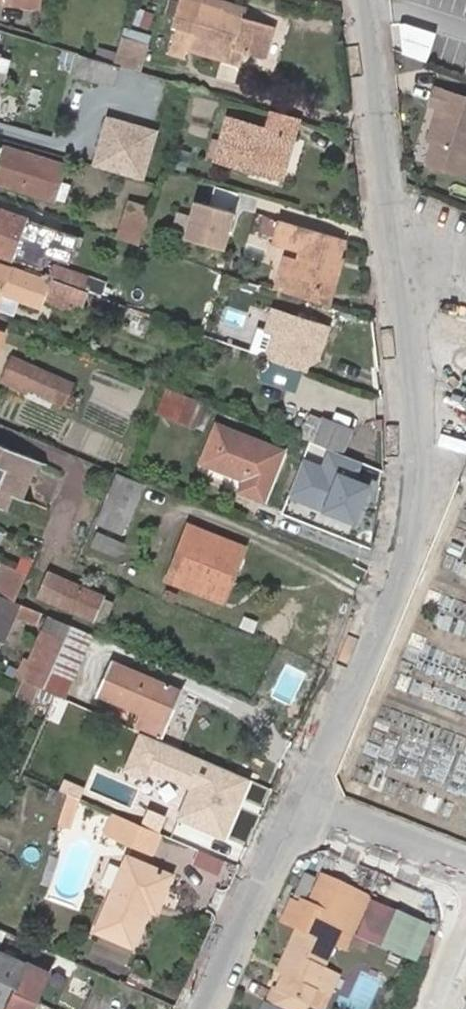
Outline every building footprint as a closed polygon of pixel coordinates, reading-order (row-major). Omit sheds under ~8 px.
[(248,51),(267,57),(276,26),(248,18),(250,9),(220,0),(183,0),(176,22),(181,23),(173,52),(189,57),(192,48),(245,63),(248,51)] [(429,57),(437,30),(408,21),(400,48),(429,57)] [(127,29),(125,37),(152,45),(155,37),(127,29)] [(152,45),(125,37),(116,63),(119,64),(145,72),(152,45)] [(116,63),(81,53),(74,74),(113,85),(116,76),(119,64),(116,63)] [(22,89),(14,116),(39,124),(47,96),(22,89)] [(432,89),(427,105),(441,110),(439,117),(434,116),(432,122),(465,134),(465,100),(432,89)] [(301,116),(273,108),(267,128),(229,116),(217,158),(251,168),(253,163),(284,172),(295,136),(301,116)] [(159,130),(106,115),(91,166),(144,182),(159,130)] [(432,122),(427,138),(433,140),(427,163),(465,174),(465,171),(465,134),(432,122)] [(69,204),(75,185),(58,179),(40,173),(45,159),(6,147),(0,163),(0,182),(69,204)] [(63,165),(45,159),(40,173),(58,179),(63,165)] [(253,163),(251,168),(283,177),(284,172),(253,163)] [(145,228),(152,205),(130,199),(118,234),(141,242),(145,228)] [(236,214),(194,202),(183,240),(225,252),(236,214)] [(26,219),(0,210),(0,254),(11,259),(26,219)] [(344,237),(275,218),(270,233),(299,243),(293,262),(284,292),(323,305),(339,254),(344,237)] [(36,223),(26,219),(11,259),(21,262),(36,223)] [(27,268),(115,299),(120,286),(32,254),(27,268)] [(339,254),(323,305),(328,307),(345,256),(339,254)] [(280,258),(271,288),(284,292),(293,262),(280,258)] [(26,272),(25,274),(8,268),(7,268),(0,266),(0,293),(41,308),(46,292),(49,282),(50,280),(26,272)] [(82,292),(49,282),(46,292),(42,303),(71,313),(73,305),(77,306),(82,292)] [(273,308),(267,328),(274,330),(267,354),(307,367),(311,354),(319,356),(328,325),(273,308)] [(262,376),(300,389),(307,369),(269,356),(262,376)] [(61,380),(12,359),(4,377),(53,398),(61,380)] [(71,384),(61,380),(53,398),(63,403),(71,384)] [(157,410),(195,427),(205,403),(167,387),(157,410)] [(319,417),(310,441),(327,448),(337,452),(346,429),(319,417)] [(217,423),(203,461),(245,478),(240,488),(264,498),(283,449),(217,423)] [(6,490),(15,493),(31,452),(0,440),(0,503),(6,490)] [(337,452),(327,448),(320,467),(299,459),(285,494),(350,519),(364,485),(349,479),(356,460),(337,452)] [(126,473),(115,469),(93,520),(119,532),(141,479),(126,473)] [(236,607),(248,578),(258,553),(201,529),(179,583),(236,607)] [(98,531),(93,543),(118,555),(124,542),(98,531)] [(0,569),(0,593),(11,598),(22,572),(3,564),(1,567),(0,569)] [(56,600),(124,629),(126,622),(122,621),(128,606),(65,579),(56,600)] [(167,588),(164,596),(175,600),(178,593),(167,588)] [(14,676),(40,687),(62,639),(69,623),(19,601),(11,598),(0,593),(0,637),(2,638),(16,608),(44,621),(40,630),(27,658),(23,657),(14,676)] [(259,620),(244,614),(240,625),(254,631),(259,620)] [(40,687),(55,694),(61,697),(89,631),(69,623),(62,639),(40,687)] [(170,712),(179,691),(109,660),(96,690),(139,709),(132,726),(153,736),(161,718),(167,721),(170,712)] [(24,682),(19,694),(31,699),(36,687),(24,682)] [(159,739),(167,721),(161,718),(153,736),(159,739)] [(249,780),(139,734),(127,763),(189,789),(176,819),(224,839),(249,780)] [(56,790),(52,802),(67,807),(70,796),(56,790)] [(80,800),(70,796),(67,807),(61,825),(71,828),(80,800)] [(128,821),(118,816),(110,835),(121,839),(128,821)] [(155,854),(163,836),(128,821),(121,839),(155,854)] [(157,916),(174,878),(129,859),(98,932),(134,948),(149,912),(157,916)] [(310,1007),(314,1008),(321,995),(330,999),(340,978),(324,970),(336,945),(345,949),(369,899),(322,878),(301,929),(300,929),(286,959),(280,973),(286,977),(280,991),(276,990),(268,1006),(274,1008),(308,1008),(310,1007)] [(376,911),(364,936),(413,955),(416,948),(389,936),(397,919),(376,911)] [(0,950),(0,1001),(17,1008),(26,1008),(43,969),(19,958),(0,950)]
